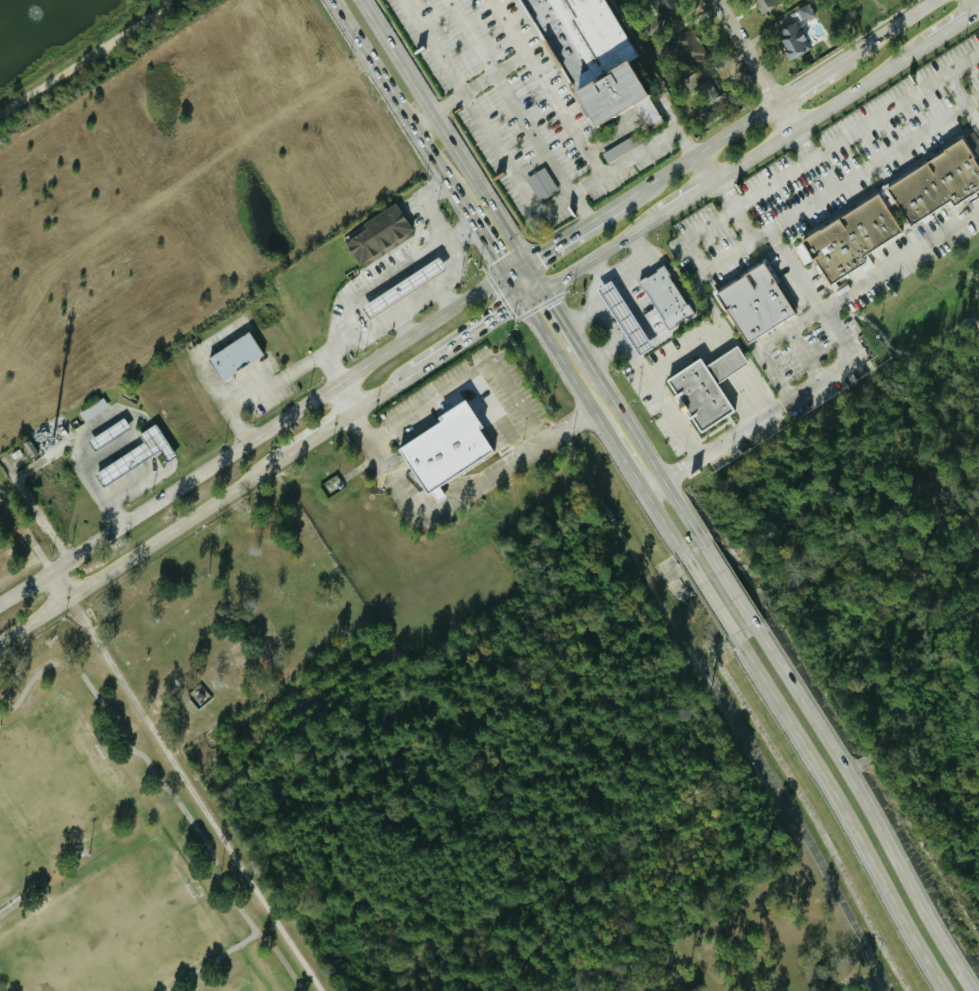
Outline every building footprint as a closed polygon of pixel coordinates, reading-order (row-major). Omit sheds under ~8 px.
[(568,86),(581,79),(586,79),(567,90),(587,125),(632,100),(647,127),(652,127),(662,121),(648,95),(639,94),(620,58),(612,57),(612,48),(624,42),(601,0),(521,0),(568,86)] [(645,22),(647,34),(678,30),(675,0),(651,0),(654,21),(645,22)] [(787,2),(786,0),(755,0),(759,12),(787,2)] [(816,18),(810,3),(797,8),(801,20),(776,29),(788,59),(810,51),(800,24),(816,18)] [(686,71),(708,62),(694,30),(673,39),(686,71)] [(717,97),(710,79),(698,84),(704,102),(717,97)] [(640,143),(634,134),(602,154),(608,163),(640,143)] [(974,157),(978,165),(978,190),(953,205),(949,201),(911,226),(888,189),(945,152),(944,151),(962,139),(974,157)] [(559,190),(544,166),(526,178),(540,201),(559,190)] [(801,242),(819,230),(820,232),(879,194),(902,231),(862,256),(865,263),(831,284),(815,259),(813,261),(801,242)] [(413,231),(396,203),(362,223),(365,229),(344,242),(359,267),(389,249),(387,246),(413,231)] [(714,292),(745,344),(795,314),(764,262),(714,292)] [(666,329),(691,316),(666,266),(640,279),(666,329)] [(611,280),(597,289),(637,356),(651,347),(611,280)] [(262,355),(248,332),(207,357),(221,380),(262,355)] [(667,381),(701,359),(705,366),(737,346),(748,363),(717,383),(734,411),(702,432),(692,418),(689,419),(675,398),(677,395),(667,381)] [(109,407),(104,398),(79,413),(85,421),(109,407)] [(424,495),(430,491),(436,502),(445,497),(437,484),(493,452),(463,400),(434,416),(438,423),(396,447),(424,495)] [(99,446),(130,428),(124,419),(93,436),(99,446)] [(145,443),(97,471),(105,484),(161,451),(167,461),(174,456),(155,424),(139,433),(145,443)]
